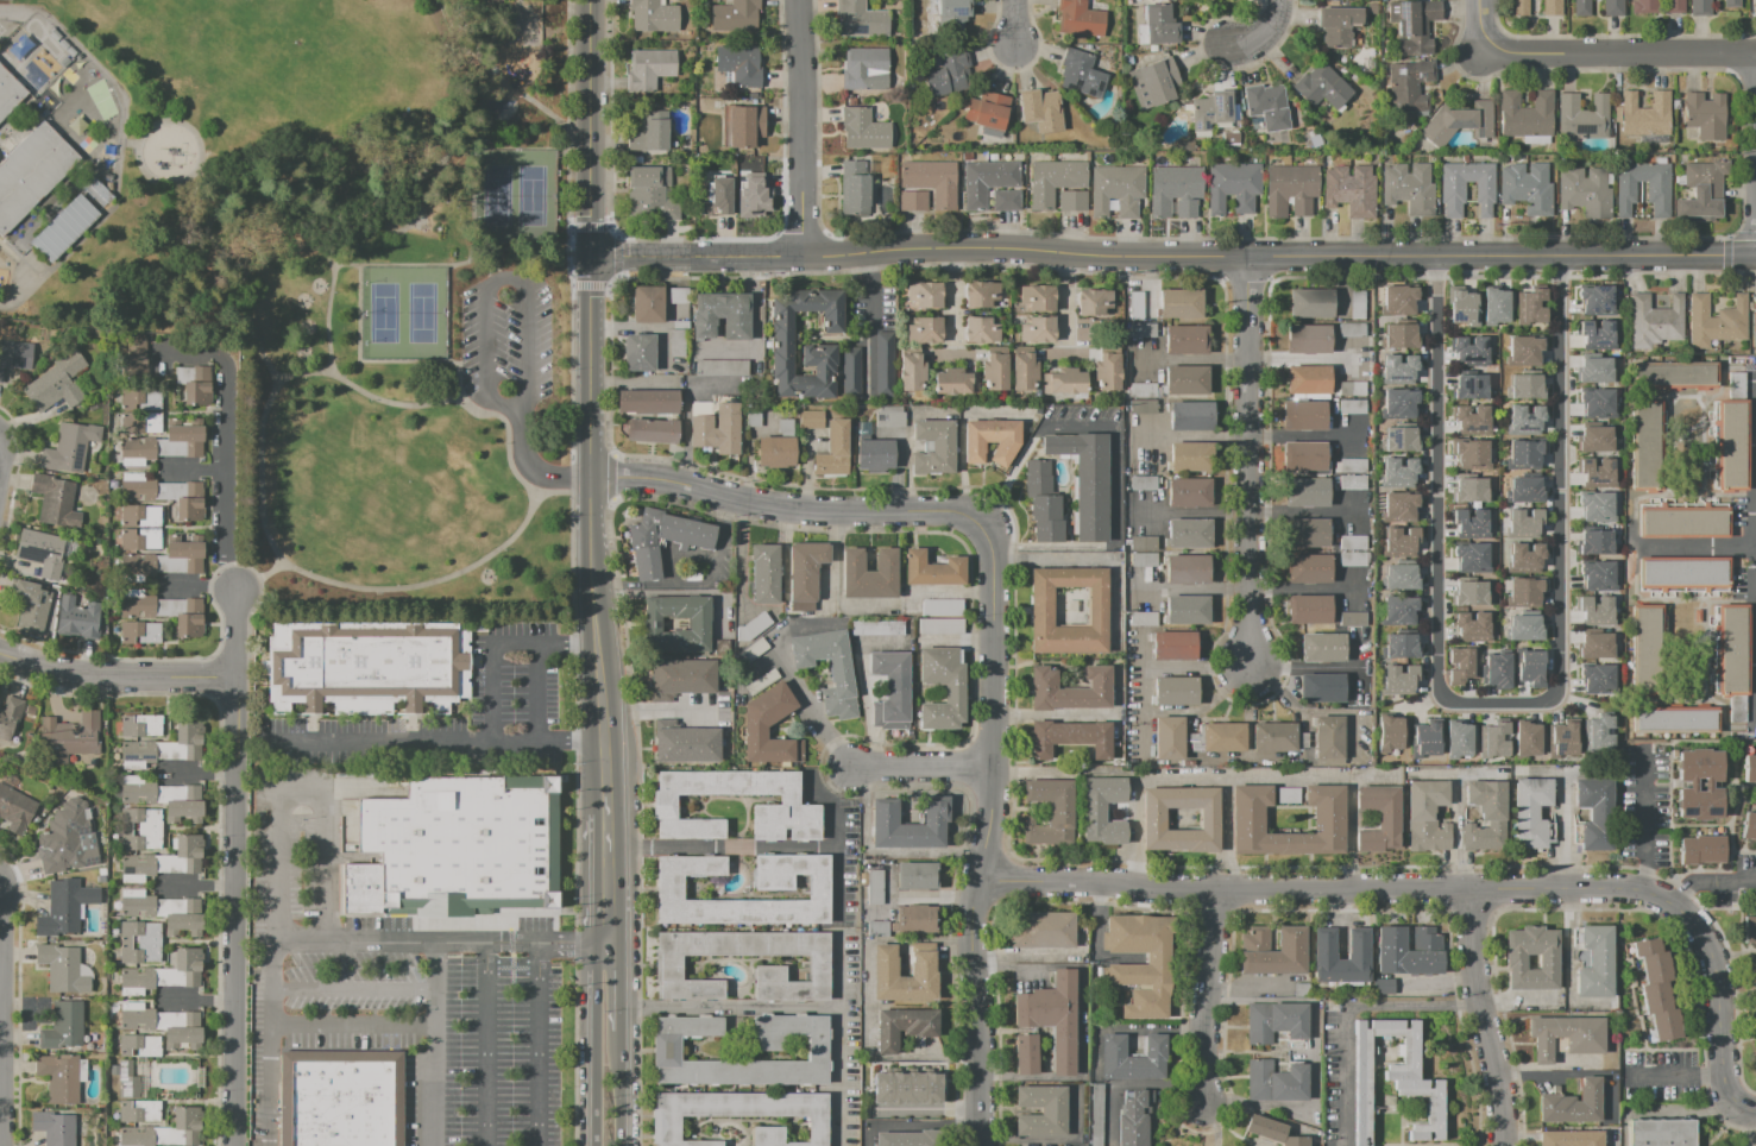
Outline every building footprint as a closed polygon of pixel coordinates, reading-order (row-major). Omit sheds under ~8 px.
[(629,12),(630,0),(659,0),(659,6),(679,6),(679,32),(632,32),(632,12),(629,12)] [(731,6),(731,0),(756,0),(756,33),(713,33),(713,6),(731,6)] [(836,15),(836,0),(865,0),(866,11),(888,11),(889,36),(841,37),(841,15),(836,15)] [(939,36),(938,0),(969,0),(969,18),(965,18),(965,36),(939,36)] [(1058,12),(1059,0),(1086,0),(1085,10),(1106,11),(1104,37),(1062,33),(1063,12),(1058,12)] [(1513,14),(1513,0),(1530,0),(1530,14),(1513,14)] [(1543,15),(1543,0),(1562,0),(1562,17),(1543,15)] [(1574,17),(1575,0),(1591,0),(1590,17),(1574,17)] [(1603,17),(1604,0),(1623,0),(1623,17),(1603,17)] [(1636,2),(1636,0),(1657,0),(1657,13),(1631,13),(1632,2),(1636,2)] [(1666,12),(1666,0),(1683,0),(1683,13),(1666,12)] [(1691,15),(1691,0),(1711,0),(1711,15),(1691,15)] [(1725,7),(1725,0),(1740,0),(1739,8),(1725,7)] [(1389,1),(1442,1),(1442,20),(1427,20),(1427,39),(1433,38),(1433,55),(1397,55),(1397,24),(1389,24),(1389,1)] [(1145,5),(1171,5),(1172,23),(1179,23),(1181,43),(1146,44),(1145,5)] [(1318,6),(1367,7),(1367,26),(1352,26),(1352,46),(1321,46),(1322,27),(1317,27),(1318,6)] [(716,46),(760,46),(760,87),(734,87),(734,71),(716,71),(716,46)] [(843,49),(888,48),(890,90),(842,93),(842,71),(844,71),(843,49)] [(1066,48),(1094,57),(1090,68),(1107,74),(1099,100),(1059,86),(1066,69),(1059,67),(1066,48)] [(939,56),(961,49),(971,86),(930,97),(921,73),(942,67),(939,56)] [(632,51),(676,52),(675,78),(656,78),(655,94),(627,94),(627,61),(632,61),(632,51)] [(1127,73),(1171,56),(1181,82),(1172,84),(1177,99),(1153,107),(1144,81),(1132,86),(1127,73)] [(1291,88),(1315,109),(1323,100),(1335,111),(1353,92),(1318,59),(1291,88)] [(1387,64),(1434,62),(1435,81),(1420,82),(1420,95),(1429,95),(1430,109),(1391,113),(1387,64)] [(29,93),(0,122),(0,64),(29,93)] [(1242,88),(1261,84),(1263,89),(1283,86),(1290,128),(1264,132),(1261,115),(1247,118),(1242,88)] [(1194,99),(1210,99),(1211,89),(1232,89),(1231,121),(1211,121),(1211,131),(1192,131),(1194,99)] [(983,90),(1012,100),(1001,132),(963,121),(970,97),(980,101),(983,90)] [(1020,93),(1053,90),(1055,107),(1059,106),(1062,140),(1037,141),(1036,120),(1022,121),(1020,93)] [(1500,90),(1519,90),(1519,108),(1532,108),(1532,90),(1553,90),(1553,134),(1500,136),(1500,90)] [(1620,90),(1635,90),(1635,109),(1651,109),(1651,92),(1669,92),(1669,134),(1620,136),(1620,90)] [(1559,93),(1578,93),(1578,111),(1592,111),(1592,93),(1609,93),(1609,139),(1559,139),(1559,93)] [(1683,93),(1702,93),(1702,101),(1712,100),(1712,93),(1727,93),(1727,139),(1698,139),(1698,127),(1683,127),(1683,93)] [(1442,108),(1473,108),(1473,101),(1492,101),(1491,140),(1474,139),(1474,130),(1455,130),(1439,149),(1420,133),(1442,108)] [(723,106),(764,106),(764,138),(756,138),(756,147),(723,149),(723,106)] [(841,106),(870,107),(870,124),(889,125),(889,146),(844,146),(844,125),(841,125),(841,106)] [(628,133),(636,133),(637,114),(652,114),(652,112),(668,112),(668,155),(628,153),(628,133)] [(4,239),(0,235),(0,162),(43,119),(82,159),(4,239)] [(1221,132),(1239,132),(1240,144),(1221,144),(1221,132)] [(468,156),(461,151),(457,159),(462,164),(468,156)] [(841,160),(861,160),(862,174),(870,174),(870,207),(846,207),(845,180),(841,180),(841,160)] [(1685,164),(1712,164),(1712,160),(1730,160),(1730,175),(1722,175),(1722,219),(1675,219),(1675,201),(1694,201),(1694,188),(1685,188),(1685,164)] [(929,163),(955,162),(955,209),(932,210),(932,188),(929,188),(929,163)] [(929,188),(900,188),(899,163),(929,163),(929,188)] [(990,188),(987,188),(988,210),(964,210),(963,164),(990,163),(990,188)] [(990,163),(1018,163),(1019,187),(990,188),(990,163)] [(1056,164),(1084,163),(1085,188),(1057,188),(1056,164)] [(1057,188),(1053,188),(1053,210),(1031,212),(1030,164),(1056,164),(1057,188)] [(1234,196),(1223,196),(1223,212),(1208,213),(1208,164),(1234,164),(1234,196)] [(1234,164),(1261,164),(1261,196),(1252,196),(1252,216),(1234,216),(1234,196),(1234,164)] [(1408,200),(1395,200),(1395,206),(1383,206),(1384,168),(1392,168),(1392,164),(1405,164),(1405,174),(1408,174),(1408,200)] [(1408,174),(1411,174),(1411,164),(1429,164),(1429,183),(1434,183),(1434,216),(1408,216),(1408,200),(1408,174)] [(1468,183),(1465,183),(1465,204),(1461,204),(1461,218),(1445,218),(1445,204),(1441,204),(1441,164),(1468,164),(1468,183)] [(1468,164),(1493,164),(1493,203),(1491,203),(1491,219),(1479,219),(1479,204),(1475,204),(1475,183),(1468,183),(1468,164)] [(1527,201),(1512,201),(1512,207),(1502,207),(1502,168),(1510,168),(1510,164),(1523,164),(1523,174),(1527,174),(1527,201)] [(1527,174),(1529,175),(1529,164),(1547,164),(1547,184),(1552,184),(1552,218),(1525,218),(1527,201),(1527,174)] [(1643,183),(1635,183),(1635,206),(1630,206),(1630,218),(1616,218),(1616,164),(1643,164),(1643,183)] [(1643,164),(1668,164),(1668,204),(1666,204),(1666,220),(1653,220),(1653,204),(1647,204),(1647,183),(1643,183),(1643,164)] [(734,165),(762,165),(762,188),(755,188),(755,210),(715,210),(715,184),(734,184),(734,165)] [(627,168),(669,166),(671,183),(665,183),(666,197),(679,197),(680,219),(653,220),(652,206),(636,207),(636,190),(628,191),(627,168)] [(1294,199),(1283,199),(1283,214),(1267,214),(1267,166),(1294,166),(1294,199)] [(1294,166),(1321,166),(1321,199),(1311,199),(1311,219),(1294,219),(1294,199),(1294,166)] [(1348,203),(1335,203),(1335,209),(1323,209),(1324,170),(1332,170),(1332,166),(1346,166),(1346,177),(1348,177),(1348,203)] [(1348,177),(1352,177),(1352,166),(1370,166),(1370,177),(1374,177),(1374,222),(1365,222),(1365,220),(1348,219),(1348,203),(1348,177)] [(1116,199),(1107,199),(1107,215),(1091,215),(1091,168),(1116,168),(1116,199)] [(1116,168),(1145,168),(1145,199),(1135,199),(1135,219),(1116,219),(1116,199),(1116,168)] [(1176,199),(1170,199),(1170,218),(1151,218),(1151,168),(1176,168),(1176,199)] [(1176,168),(1203,168),(1203,199),(1194,199),(1195,220),(1176,220),(1176,199),(1176,168)] [(1585,178),(1587,178),(1587,168),(1605,168),(1605,188),(1610,188),(1610,221),(1584,221),(1584,204),(1585,178)] [(1584,204),(1571,204),(1571,210),(1559,210),(1560,171),(1568,171),(1568,169),(1581,169),(1581,178),(1585,178),(1584,204)] [(696,213),(730,214),(731,178),(709,177),(709,183),(697,182),(696,213)] [(900,193),(927,191),(927,210),(900,210),(900,193)] [(993,210),(1019,210),(1019,191),(993,191),(993,210)] [(1059,212),(1084,210),(1084,191),(1059,191),(1059,212)] [(101,213),(51,263),(30,243),(80,193),(101,213)] [(737,227),(737,213),(704,213),(704,227),(737,227)] [(942,283),(942,308),(915,308),(915,301),(907,301),(907,283),(914,283),(914,281),(933,281),(933,283),(942,283)] [(997,282),(997,300),(990,300),(990,309),(964,308),(964,282),(997,282)] [(632,321),(632,286),(662,286),(662,321),(632,321)] [(1019,286),(1053,286),(1053,314),(1027,314),(1027,307),(1019,307),(1019,286)] [(1379,314),(1379,306),(1381,306),(1381,286),(1405,286),(1405,288),(1417,288),(1417,298),(1412,298),(1412,315),(1379,314)] [(1611,286),(1611,310),(1601,310),(1601,311),(1588,311),(1588,313),(1581,313),(1581,300),(1578,300),(1578,288),(1588,288),(1588,286),(1611,286)] [(668,303),(668,288),(688,288),(688,303),(668,303)] [(1077,316),(1077,289),(1110,289),(1110,316),(1077,316)] [(1158,289),(1202,289),(1202,317),(1158,317),(1158,289)] [(1290,317),(1290,289),(1332,289),(1332,317),(1290,317)] [(1484,326),(1484,289),(1493,289),(1493,290),(1499,290),(1499,291),(1506,291),(1506,292),(1512,292),(1512,310),(1509,310),(1509,322),(1496,322),(1496,326),(1484,326)] [(1519,292),(1531,292),(1531,289),(1544,289),(1544,301),(1537,301),(1537,307),(1544,307),(1544,321),(1527,321),(1527,325),(1516,325),(1516,313),(1519,313),(1519,292)] [(841,290),(841,332),(823,330),(823,311),(792,310),(792,377),(812,377),(812,366),(800,366),(800,345),(836,345),(836,366),(833,366),(833,373),(829,373),(829,379),(833,379),(833,396),(774,396),(774,378),(770,378),(770,350),(774,350),(774,333),(770,333),(770,322),(774,322),(774,315),(770,315),(770,295),(786,295),(786,291),(806,291),(806,295),(813,295),(813,290),(841,290)] [(1351,290),(1364,291),(1364,320),(1351,320),(1351,290)] [(1449,322),(1449,290),(1464,290),(1464,292),(1479,292),(1478,327),(1467,327),(1468,322),(1449,322)] [(1143,320),(1128,320),(1128,291),(1143,291),(1143,320)] [(1682,292),(1682,339),(1660,339),(1660,344),(1650,344),(1650,351),(1630,351),(1630,292),(1649,292),(1649,308),(1669,308),(1669,292),(1682,292)] [(1689,292),(1707,292),(1707,316),(1717,316),(1717,308),(1733,308),(1733,292),(1746,292),(1746,340),(1708,340),(1708,348),(1689,348),(1689,292)] [(749,340),(722,340),(722,317),(715,317),(715,340),(692,340),(692,311),(694,311),(694,295),(717,295),(717,297),(723,297),(723,295),(749,295),(749,340)] [(1053,344),(1017,344),(1017,329),(1019,329),(1019,322),(1028,322),(1028,315),(1053,315),(1053,344)] [(940,317),(940,345),(907,345),(907,325),(914,325),(914,316),(940,317)] [(965,316),(990,316),(990,323),(999,323),(999,342),(965,342),(965,316)] [(1582,350),(1582,335),(1579,335),(1579,320),(1592,320),(1592,327),(1597,327),(1597,320),(1612,320),(1612,345),(1606,345),(1606,350),(1582,350)] [(685,329),(672,329),(672,321),(687,321),(687,329),(685,329)] [(1129,336),(1129,322),(1156,322),(1156,336),(1129,336)] [(1365,322),(1365,335),(1338,335),(1338,322),(1365,322)] [(1379,347),(1380,338),(1384,338),(1384,323),(1415,323),(1415,334),(1418,334),(1418,347),(1379,347)] [(1207,326),(1207,353),(1165,353),(1165,326),(1207,326)] [(1329,353),(1286,353),(1286,327),(1329,327),(1329,353)] [(668,329),(672,329),(685,329),(685,355),(668,355),(668,329)] [(874,332),(893,332),(892,396),(874,396),(874,332)] [(654,370),(623,370),(623,335),(654,335),(654,370)] [(1541,339),(1541,366),(1519,366),(1519,365),(1504,365),(1504,355),(1508,355),(1508,335),(1530,335),(1530,339),(1541,339)] [(1488,365),(1455,365),(1455,353),(1452,353),(1452,338),(1465,338),(1465,345),(1469,345),(1469,338),(1486,338),(1486,346),(1487,346),(1487,354),(1488,354),(1488,365)] [(126,339),(146,339),(146,342),(158,342),(158,372),(126,372),(126,339)] [(2,383),(0,383),(0,341),(33,342),(32,370),(4,367),(2,383)] [(1007,346),(1007,389),(984,389),(984,380),(981,380),(981,361),(984,361),(984,346),(1007,346)] [(1012,346),(1031,346),(1031,361),(1038,361),(1038,380),(1033,379),(1033,389),(1011,389),(1012,346)] [(20,390),(54,366),(51,363),(74,347),(88,367),(71,380),(84,398),(68,410),(61,398),(37,415),(20,390)] [(858,348),(858,396),(841,396),(841,348),(858,348)] [(1099,352),(1109,352),(1109,353),(1119,353),(1119,389),(1099,389),(1099,379),(1094,379),(1094,361),(1099,361),(1099,352)] [(900,391),(900,354),(910,354),(910,353),(920,353),(920,361),(925,361),(925,382),(920,382),(920,391),(900,391)] [(1379,383),(1379,372),(1380,372),(1380,365),(1381,365),(1383,355),(1397,355),(1397,363),(1403,363),(1403,355),(1420,355),(1420,370),(1412,370),(1412,383),(1379,383)] [(1612,358),(1612,383),(1578,383),(1578,372),(1579,372),(1579,365),(1581,365),(1581,358),(1612,358)] [(694,376),(694,360),(747,360),(747,376),(694,376)] [(1716,389),(1631,389),(1631,364),(1716,364),(1716,389)] [(176,367),(193,367),(193,366),(210,366),(212,404),(183,405),(183,385),(176,385),(176,367)] [(1164,366),(1207,366),(1207,393),(1164,393),(1164,366)] [(1286,393),(1286,366),(1328,366),(1328,393),(1286,393)] [(977,392),(933,392),(933,372),(943,372),(943,367),(963,367),(963,372),(977,373),(977,392)] [(1041,372),(1056,372),(1056,367),(1076,367),(1076,371),(1085,371),(1085,392),(1041,392),(1041,372)] [(1729,372),(1744,372),(1744,398),(1729,398),(1729,372)] [(1510,374),(1540,374),(1540,384),(1542,384),(1542,398),(1505,398),(1505,385),(1510,385),(1510,374)] [(1453,399),(1453,388),(1455,388),(1455,376),(1485,376),(1485,385),(1490,385),(1490,399),(1453,399)] [(128,382),(161,382),(162,410),(120,410),(120,390),(128,390),(128,382)] [(1339,382),(1365,382),(1365,396),(1339,396),(1339,382)] [(1156,396),(1128,396),(1128,383),(1156,383),(1156,396)] [(1379,417),(1379,408),(1383,408),(1383,389),(1405,389),(1405,391),(1415,391),(1415,417),(1379,417)] [(1579,389),(1615,389),(1615,418),(1582,418),(1582,403),(1579,403),(1579,389)] [(676,414),(617,414),(617,391),(676,391),(676,414)] [(1153,399),(1129,400),(1129,413),(1154,412),(1153,399)] [(1365,399),(1365,414),(1339,414),(1339,399),(1365,399)] [(1630,490),(1631,401),(1661,401),(1660,490),(1630,490)] [(1712,401),(1746,401),(1746,490),(1711,490),(1712,401)] [(738,403),(738,454),(715,454),(715,447),(690,447),(690,415),(691,415),(691,402),(712,402),(712,429),(715,429),(715,403),(738,403)] [(1211,402),(1211,430),(1170,429),(1170,402),(1211,402)] [(1324,430),(1282,430),(1282,402),(1324,402),(1324,430)] [(1509,405),(1524,405),(1524,414),(1530,414),(1530,405),(1546,405),(1546,421),(1540,421),(1540,435),(1506,435),(1506,416),(1509,416),(1509,405)] [(862,418),(862,407),(873,407),(873,418),(862,418)] [(874,428),(874,413),(877,413),(877,407),(901,407),(901,413),(904,413),(904,428),(874,428)] [(1454,407),(1468,407),(1468,414),(1472,414),(1472,407),(1487,407),(1487,430),(1456,430),(1456,422),(1454,422),(1454,407)] [(824,410),(824,428),(800,428),(800,410),(824,410)] [(759,426),(759,412),(745,412),(745,426),(759,426)] [(121,414),(134,414),(134,418),(140,418),(140,414),(162,414),(162,434),(121,434),(121,414)] [(627,417),(676,421),(675,442),(625,440),(627,417)] [(793,418),(793,434),(778,434),(778,418),(793,418)] [(846,420),(846,474),(813,474),(813,454),(826,454),(826,420),(846,420)] [(953,420),(952,473),(912,473),(912,452),(930,452),(930,440),(912,440),(912,420),(953,420)] [(963,421),(1019,421),(1019,445),(1003,467),(988,458),(993,452),(992,451),(997,442),(983,442),(983,464),(963,464),(963,421)] [(59,422),(87,426),(87,424),(102,427),(99,442),(88,441),(82,474),(38,467),(40,447),(55,449),(59,422)] [(869,423),(868,437),(857,437),(857,423),(869,423)] [(120,439),(166,439),(166,426),(203,426),(203,456),(155,456),(155,460),(144,460),(143,467),(120,466),(120,439)] [(1379,452),(1380,440),(1385,440),(1385,427),(1415,427),(1415,436),(1418,436),(1418,452),(1379,452)] [(1612,427),(1612,439),(1616,439),(1616,452),(1578,451),(1578,440),(1579,440),(1579,435),(1580,435),(1580,427),(1612,427)] [(1106,433),(1106,542),(1075,542),(1075,455),(1039,455),(1039,435),(1075,435),(1075,433),(1106,433)] [(794,437),(794,466),(786,466),(786,468),(766,468),(766,466),(757,466),(757,437),(794,437)] [(892,440),(892,468),(856,468),(857,440),(892,440)] [(1456,466),(1456,454),(1454,454),(1454,440),(1486,440),(1486,464),(1475,464),(1475,466),(1456,466)] [(1508,440),(1544,440),(1544,453),(1538,453),(1538,468),(1505,468),(1505,458),(1508,458),(1508,440)] [(1284,473),(1284,441),(1324,442),(1324,473),(1284,473)] [(1169,442),(1213,442),(1213,470),(1169,470),(1169,442)] [(1379,487),(1379,476),(1381,476),(1381,468),(1383,468),(1383,458),(1397,458),(1397,466),(1403,466),(1403,458),(1420,458),(1418,473),(1414,473),(1414,487),(1379,487)] [(1339,459),(1366,459),(1366,473),(1339,473),(1339,459)] [(1579,459),(1592,459),(1592,466),(1597,466),(1597,459),(1612,459),(1612,470),(1616,470),(1616,483),(1582,483),(1582,473),(1579,473),(1579,459)] [(1025,460),(1051,460),(1051,495),(1030,495),(1025,495),(1025,460)] [(32,472),(52,476),(52,478),(75,483),(70,511),(82,512),(78,531),(37,523),(43,495),(29,492),(32,472)] [(121,472),(144,472),(144,479),(155,479),(155,483),(203,483),(203,521),(176,521),(176,502),(120,500),(121,472)] [(1365,476),(1365,491),(1338,491),(1338,476),(1365,476)] [(1509,477),(1538,477),(1538,486),(1541,486),(1541,492),(1544,492),(1544,502),(1509,502),(1509,477)] [(1328,508),(1285,508),(1285,478),(1328,478),(1328,508)] [(1491,502),(1453,502),(1453,490),(1455,490),(1455,478),(1486,478),(1486,491),(1491,491),(1491,502)] [(1209,479),(1209,506),(1167,506),(1167,479),(1209,479)] [(1380,521),(1380,512),(1384,512),(1384,492),(1406,492),(1406,495),(1416,495),(1416,506),(1414,506),(1414,521),(1380,521)] [(1613,492),(1613,521),(1605,521),(1605,518),(1582,518),(1582,506),(1579,506),(1579,495),(1590,495),(1590,492),(1613,492)] [(1051,495),(1059,495),(1059,520),(1033,520),(1030,520),(1030,495),(1051,495)] [(120,505),(144,505),(144,506),(161,505),(162,527),(149,527),(120,527),(120,505)] [(628,524),(638,523),(643,505),(665,511),(663,514),(718,527),(712,550),(654,536),(660,578),(635,581),(628,524)] [(1727,536),(1638,536),(1638,505),(1727,505),(1727,536)] [(1543,510),(1543,524),(1538,523),(1538,535),(1505,535),(1505,525),(1508,525),(1508,509),(1523,509),(1523,517),(1529,517),(1529,509),(1543,510)] [(1455,539),(1455,524),(1452,524),(1452,510),(1466,510),(1466,516),(1471,516),(1471,510),(1486,510),(1486,525),(1488,525),(1488,539),(1455,539)] [(1285,547),(1285,518),(1327,518),(1327,547),(1285,547)] [(1064,520),(1064,542),(1033,542),(1033,520),(1059,520),(1064,520)] [(1167,520),(1210,520),(1210,548),(1167,547),(1167,520)] [(20,528),(65,537),(56,580),(39,577),(42,565),(13,558),(20,528)] [(120,529),(162,528),(162,549),(144,549),(120,549),(120,529)] [(1381,558),(1381,544),(1383,544),(1384,528),(1401,528),(1401,533),(1405,533),(1405,528),(1421,528),(1421,542),(1414,542),(1414,558),(1381,558)] [(1580,530),(1611,530),(1611,542),(1613,542),(1613,554),(1578,554),(1578,541),(1580,541),(1580,530)] [(1157,535),(1157,552),(1131,552),(1131,535),(1157,535)] [(1339,550),(1339,535),(1365,535),(1365,550),(1339,550)] [(120,554),(138,555),(165,556),(165,542),(202,542),(202,573),(156,572),(156,577),(141,575),(141,583),(120,583),(120,554)] [(829,543),(829,562),(816,562),(816,602),(788,600),(789,542),(829,543)] [(1491,572),(1458,572),(1458,558),(1453,558),(1453,546),(1465,546),(1465,543),(1487,543),(1486,562),(1491,562),(1491,572)] [(1510,543),(1524,543),(1524,550),(1529,550),(1529,543),(1547,543),(1546,559),(1540,559),(1538,568),(1508,568),(1508,554),(1510,554),(1510,543)] [(779,546),(779,603),(751,603),(751,559),(750,559),(750,546),(779,546)] [(896,548),(895,597),(842,597),(843,547),(863,548),(863,572),(874,572),(874,548),(896,548)] [(964,585),(904,585),(904,547),(924,547),(924,563),(944,563),(944,556),(964,556),(964,585)] [(1156,567),(1131,567),(1131,553),(1156,553),(1156,567)] [(1366,567),(1339,567),(1339,553),(1366,553),(1366,567)] [(1330,581),(1288,581),(1288,554),(1330,554),(1330,581)] [(1207,555),(1207,584),(1165,584),(1165,555),(1207,555)] [(1638,587),(1639,559),(1729,559),(1729,587),(1638,587)] [(1613,562),(1613,586),(1603,586),(1603,588),(1584,588),(1584,575),(1580,575),(1580,563),(1591,563),(1591,562),(1613,562)] [(1420,588),(1379,588),(1379,578),(1383,578),(1383,575),(1385,575),(1385,565),(1415,565),(1415,574),(1420,574),(1420,588)] [(1026,567),(1103,567),(1103,653),(1027,653),(1026,567)] [(1546,577),(1546,591),(1541,591),(1540,606),(1505,605),(1505,597),(1508,597),(1509,577),(1522,577),(1522,578),(1528,578),(1528,577),(1546,577)] [(14,578),(39,584),(39,588),(50,592),(39,635),(15,629),(23,603),(10,599),(14,578)] [(1486,581),(1486,593),(1491,593),(1491,605),(1454,605),(1454,593),(1455,593),(1455,581),(1486,581)] [(155,617),(120,617),(120,588),(144,588),(144,596),(155,596),(155,599),(155,617)] [(61,593),(75,594),(74,605),(84,607),(86,600),(100,602),(99,611),(100,611),(99,621),(100,621),(97,640),(81,637),(81,635),(76,635),(76,636),(56,634),(59,603),(58,603),(61,593)] [(1330,623),(1288,623),(1288,594),(1330,596),(1330,623)] [(1166,596),(1209,596),(1209,623),(1166,623),(1166,596)] [(1414,625),(1393,625),(1393,621),(1383,621),(1383,596),(1405,596),(1405,598),(1415,598),(1415,610),(1414,610),(1414,625)] [(1578,596),(1591,596),(1591,604),(1597,604),(1597,596),(1613,596),(1613,613),(1615,613),(1615,625),(1581,624),(1581,606),(1578,606),(1578,596)] [(710,657),(644,657),(643,598),(710,597),(710,657)] [(155,599),(202,598),(202,634),(176,634),(175,617),(155,617),(155,599)] [(963,616),(921,616),(921,599),(963,599),(963,616)] [(1662,604),(1662,697),(1630,697),(1630,604),(1662,604)] [(1746,605),(1746,694),(1714,693),(1714,605),(1746,605)] [(748,641),(736,641),(736,625),(743,625),(763,611),(772,622),(748,641)] [(1339,611),(1366,611),(1366,626),(1339,626),(1339,611)] [(1129,625),(1129,612),(1156,612),(1156,625),(1129,625)] [(1491,641),(1458,641),(1458,628),(1454,628),(1454,619),(1455,619),(1455,612),(1467,612),(1467,621),(1473,621),(1473,612),(1488,612),(1488,631),(1492,631),(1491,641)] [(1544,640),(1504,638),(1504,629),(1509,629),(1509,625),(1510,625),(1510,616),(1540,616),(1540,624),(1544,624),(1544,640)] [(919,635),(919,618),(963,618),(963,635),(919,635)] [(849,621),(902,621),(902,635),(849,635),(849,621)] [(120,622),(143,622),(143,623),(159,623),(159,643),(138,643),(138,636),(137,636),(133,636),(134,644),(120,644),(120,622)] [(271,623),(460,622),(459,626),(470,625),(467,700),(453,701),(452,713),(296,716),(295,705),(289,704),(290,713),(275,714),(275,705),(269,705),(268,638),(272,637),(271,623)] [(843,629),(857,717),(837,720),(837,716),(825,717),(820,690),(832,687),(827,657),(811,660),(812,666),(793,669),(787,637),(843,629)] [(1195,631),(1195,660),(1152,660),(1152,631),(1195,631)] [(1343,661),(1301,661),(1301,634),(1343,634),(1343,661)] [(1384,657),(1384,634),(1416,634),(1416,647),(1417,647),(1417,657),(1384,657)] [(1613,634),(1613,644),(1613,647),(1616,647),(1616,659),(1578,659),(1578,648),(1581,648),(1581,643),(1582,643),(1582,634),(1613,634)] [(768,647),(742,667),(734,657),(760,636),(768,647)] [(1477,646),(1477,678),(1464,678),(1464,686),(1448,686),(1448,669),(1455,669),(1455,663),(1448,663),(1448,648),(1458,648),(1458,646),(1477,646)] [(918,648),(963,648),(962,728),(918,728),(918,703),(943,703),(943,684),(918,684),(918,648)] [(908,653),(908,729),(879,729),(879,726),(870,726),(871,701),(882,701),(883,674),(868,674),(868,651),(908,653)] [(1544,651),(1544,676),(1546,676),(1546,686),(1530,686),(1530,682),(1515,682),(1515,672),(1517,672),(1517,665),(1521,665),(1521,651),(1544,651)] [(1510,653),(1510,690),(1496,688),(1496,684),(1485,684),(1486,655),(1496,655),(1496,653),(1510,653)] [(716,692),(674,692),(674,695),(672,695),(672,701),(650,701),(650,660),(716,660),(716,692)] [(1030,666),(1047,666),(1047,669),(1057,669),(1056,690),(1088,690),(1088,680),(1083,680),(1083,665),(1109,665),(1109,707),(1051,707),(1051,711),(1030,711),(1030,666)] [(1580,667),(1591,667),(1591,665),(1613,665),(1613,690),(1605,690),(1605,692),(1584,692),(1584,679),(1580,679),(1580,667)] [(1384,666),(1398,666),(1398,673),(1404,673),(1404,666),(1420,666),(1420,679),(1428,679),(1428,692),(1414,692),(1414,695),(1380,694),(1381,678),(1384,678),(1384,666)] [(780,679),(750,698),(744,687),(773,668),(780,679)] [(1302,703),(1302,674),(1343,674),(1342,703),(1302,703)] [(1152,676),(1197,678),(1197,705),(1152,705),(1152,676)] [(743,703),(750,698),(780,679),(798,706),(767,726),(767,739),(804,739),(804,762),(743,762),(743,703)] [(10,742),(0,738),(0,708),(1,709),(7,694),(25,701),(10,742)] [(40,717),(56,717),(56,724),(78,724),(78,710),(100,710),(99,733),(96,733),(96,754),(68,753),(68,767),(50,767),(50,758),(40,758),(40,743),(48,743),(48,739),(40,739),(40,717)] [(1718,732),(1631,732),(1632,710),(1718,710),(1718,732)] [(120,713),(163,713),(163,736),(144,736),(144,737),(120,737),(120,713)] [(1612,717),(1612,728),(1605,728),(1605,735),(1613,735),(1613,748),(1603,748),(1603,753),(1584,753),(1584,718),(1597,718),(1597,714),(1606,714),(1606,717),(1612,717)] [(1402,717),(1402,748),(1390,748),(1390,753),(1379,753),(1379,722),(1378,722),(1378,716),(1390,716),(1390,717),(1402,717)] [(1156,717),(1182,717),(1182,760),(1154,760),(1156,717)] [(1315,760),(1315,717),(1341,717),(1341,760),(1315,760)] [(1509,718),(1509,735),(1502,735),(1502,741),(1509,741),(1509,756),(1491,756),(1491,758),(1480,758),(1480,747),(1485,747),(1485,726),(1494,726),(1494,718),(1509,718)] [(1441,719),(1441,756),(1421,756),(1421,758),(1411,758),(1411,745),(1414,745),(1414,736),(1411,736),(1411,724),(1425,725),(1427,719),(1441,719)] [(1579,719),(1579,754),(1559,754),(1559,758),(1548,758),(1548,743),(1552,743),(1552,725),(1563,725),(1563,719),(1579,719)] [(174,742),(175,720),(201,720),(201,761),(174,761),(174,742)] [(1109,760),(1090,760),(1090,745),(1050,745),(1050,760),(1031,760),(1031,720),(1110,720),(1109,760)] [(1447,722),(1459,722),(1459,724),(1462,724),(1462,725),(1477,725),(1477,744),(1472,744),(1472,756),(1458,756),(1458,760),(1446,760),(1447,722)] [(1516,722),(1527,722),(1527,723),(1531,723),(1531,725),(1546,725),(1546,743),(1541,743),(1541,755),(1527,755),(1527,760),(1516,760),(1516,722)] [(1252,723),(1296,723),(1296,724),(1298,724),(1298,732),(1308,732),(1308,748),(1296,748),(1296,750),(1252,750),(1252,723)] [(1204,751),(1204,724),(1245,724),(1244,751),(1204,751)] [(653,762),(653,729),(719,728),(719,762),(653,762)] [(174,761),(150,761),(150,762),(144,762),(144,769),(121,769),(121,742),(138,742),(138,741),(153,741),(153,742),(174,742),(174,761)] [(1676,751),(1688,751),(1688,749),(1707,749),(1707,751),(1722,751),(1722,781),(1711,781),(1711,787),(1722,787),(1720,818),(1708,818),(1708,820),(1688,820),(1688,818),(1676,818),(1676,788),(1687,788),(1687,781),(1676,781),(1676,751)] [(1744,754),(1755,754),(1755,782),(1744,782),(1744,754)] [(656,837),(656,818),(652,818),(652,791),(656,791),(656,772),(798,772),(798,805),(819,805),(819,840),(787,840),(787,829),(782,829),(782,840),(751,840),(751,805),(778,805),(778,795),(676,795),(676,819),(723,819),(723,837),(656,837)] [(166,805),(120,805),(120,775),(144,775),(144,782),(166,782),(166,805)] [(359,801),(407,800),(407,777),(562,776),(562,912),(518,912),(518,924),(424,924),(424,914),(383,914),(383,867),(383,852),(359,852),(359,801)] [(1083,777),(1126,777),(1126,801),(1104,801),(1104,823),(1126,823),(1126,842),(1083,842),(1083,777)] [(1574,779),(1612,780),(1612,850),(1580,850),(1580,821),(1588,821),(1588,807),(1574,807),(1574,779)] [(1072,780),(1071,843),(1024,843),(1024,817),(1033,817),(1033,824),(1047,824),(1047,802),(1024,801),(1024,780),(1072,780)] [(1515,780),(1552,780),(1552,807),(1538,807),(1538,820),(1546,820),(1546,848),(1513,848),(1515,780)] [(1408,781),(1447,781),(1447,806),(1433,806),(1433,818),(1437,818),(1437,824),(1449,824),(1449,850),(1408,850),(1408,781)] [(1465,781),(1505,781),(1505,851),(1462,851),(1462,823),(1479,823),(1479,806),(1465,806),(1465,781)] [(166,782),(201,782),(202,824),(166,824),(166,805),(166,782)] [(10,823),(0,818),(0,783),(37,801),(20,838),(5,831),(10,823)] [(1232,786),(1272,786),(1272,806),(1263,806),(1263,835),(1313,835),(1313,806),(1304,806),(1304,786),(1343,786),(1343,854),(1232,854),(1232,786)] [(1398,786),(1398,852),(1354,852),(1354,829),(1377,829),(1377,811),(1354,811),(1354,786),(1398,786)] [(1141,788),(1217,789),(1217,851),(1188,851),(1188,849),(1141,849),(1141,788)] [(1275,803),(1297,803),(1297,788),(1275,788),(1275,803)] [(42,875),(67,871),(65,868),(73,867),(73,870),(99,867),(95,836),(87,837),(89,850),(81,851),(78,836),(92,835),(89,818),(84,819),(83,810),(88,808),(87,800),(68,791),(34,832),(37,849),(40,848),(42,852),(45,852),(45,856),(39,857),(42,875)] [(871,798),(898,798),(898,824),(921,824),(921,795),(949,795),(949,821),(944,821),(944,846),(871,846),(871,798)] [(121,830),(121,808),(161,808),(162,829),(121,830)] [(1745,812),(1755,814),(1755,835),(1755,840),(1739,838),(1745,812)] [(162,829),(162,849),(122,849),(121,830),(162,829)] [(176,855),(176,835),(202,835),(202,871),(176,871),(176,855)] [(1679,838),(1694,838),(1694,836),(1724,836),(1724,862),(1695,862),(1695,864),(1679,864),(1679,838)] [(176,871),(155,871),(155,877),(145,877),(145,883),(121,883),(121,855),(176,855),(176,871)] [(827,923),(655,924),(655,856),(725,856),(725,875),(681,876),(682,900),(806,900),(806,894),(810,894),(810,874),(792,874),(792,892),(754,892),(754,856),(827,856),(827,923)] [(936,862),(936,890),(896,890),(896,862),(936,862)] [(345,867),(383,867),(383,914),(346,915),(345,867)] [(882,870),(882,905),(867,905),(867,870),(882,870)] [(48,881),(61,881),(61,877),(80,877),(80,888),(100,888),(100,905),(78,905),(80,937),(34,937),(34,918),(48,917),(48,881)] [(165,919),(120,919),(120,888),(145,888),(145,895),(155,895),(155,899),(165,899),(165,919)] [(165,899),(182,899),(201,899),(201,932),(165,932),(165,919),(165,899)] [(898,932),(898,905),(936,905),(936,932),(898,932)] [(1074,946),(1008,946),(1008,924),(1017,924),(1017,912),(1074,912),(1074,946)] [(1120,1018),(1120,1003),(1129,1003),(1129,988),(1137,988),(1137,984),(1106,984),(1106,964),(1146,964),(1146,952),(1106,952),(1106,915),(1169,917),(1169,1018),(1120,1018)] [(1744,915),(1755,915),(1755,943),(1744,943),(1744,915)] [(867,920),(887,920),(887,937),(867,937),(867,920)] [(120,943),(120,921),(143,921),(143,923),(162,923),(162,944),(120,943)] [(1307,925),(1305,974),(1240,974),(1240,933),(1248,933),(1248,926),(1269,926),(1269,951),(1277,951),(1277,925),(1307,925)] [(1557,930),(1557,989),(1508,989),(1508,966),(1504,966),(1504,930),(1519,930),(1519,925),(1543,925),(1543,930),(1557,930)] [(1378,972),(1378,926),(1404,926),(1404,950),(1412,950),(1412,926),(1434,926),(1434,934),(1442,934),(1442,972),(1378,972)] [(1611,926),(1611,997),(1575,997),(1575,968),(1588,968),(1588,950),(1579,950),(1579,926),(1611,926)] [(1314,927),(1335,927),(1335,959),(1347,959),(1347,927),(1368,927),(1368,982),(1314,982),(1314,927)] [(655,999),(655,932),(829,932),(829,997),(751,999),(751,965),(785,965),(785,983),(808,983),(808,955),(680,956),(680,978),(723,978),(723,999),(655,999)] [(1641,956),(1636,957),(1632,943),(1659,938),(1661,952),(1641,956)] [(162,944),(162,964),(120,963),(120,943),(162,944)] [(34,944),(55,944),(55,947),(78,947),(78,977),(90,977),(90,994),(48,994),(48,965),(34,965),(34,944)] [(873,944),(895,944),(895,977),(908,977),(908,951),(933,951),(933,972),(937,972),(937,999),(873,999),(873,944)] [(165,969),(175,969),(175,949),(204,947),(204,972),(184,972),(184,984),(166,986),(165,969)] [(1667,980),(1645,984),(1641,956),(1661,952),(1668,951),(1673,978),(1667,980)] [(166,986),(153,986),(155,989),(144,989),(144,996),(121,996),(121,988),(120,988),(119,969),(137,969),(137,968),(153,968),(153,969),(165,969),(166,986)] [(1074,970),(1074,1075),(1052,1075),(1052,1027),(1014,1027),(1014,993),(1028,993),(1028,988),(1052,988),(1052,970),(1074,970)] [(1372,980),(1393,980),(1393,994),(1372,994),(1372,980)] [(1645,1014),(1639,986),(1645,984),(1667,980),(1672,1008),(1649,1013),(1645,1014)] [(1292,996),(1292,983),(1310,983),(1310,996),(1292,996)] [(52,1001),(82,1001),(82,1047),(59,1046),(59,1051),(37,1051),(37,1029),(52,1031),(52,1001)] [(165,1031),(119,1029),(120,1002),(144,1002),(144,1009),(155,1009),(155,1013),(165,1013),(165,1031)] [(1247,1044),(1248,1003),(1307,1003),(1307,1039),(1286,1039),(1286,1032),(1278,1032),(1278,1031),(1271,1031),(1271,1044),(1247,1044)] [(938,1009),(937,1038),(919,1038),(919,1035),(906,1035),(906,1032),(896,1032),(896,1053),(877,1053),(877,1008),(938,1009)] [(1649,1013),(1672,1008),(1675,1008),(1681,1038),(1655,1043),(1649,1013)] [(165,1013),(201,1014),(200,1045),(164,1044),(165,1031),(165,1013)] [(654,1083),(654,1068),(652,1068),(650,1033),(654,1033),(654,1016),(723,1015),(723,1037),(680,1038),(680,1060),(807,1060),(807,1035),(785,1035),(785,1050),(753,1051),(751,1015),(826,1015),(826,1082),(654,1083)] [(1532,1065),(1532,1038),(1528,1038),(1528,1018),(1604,1018),(1603,1054),(1565,1053),(1565,1037),(1552,1037),(1552,1065),(1532,1065)] [(1371,1037),(1370,1145),(1353,1145),(1354,1020),(1418,1020),(1418,1078),(1442,1078),(1441,1140),(1408,1140),(1408,1131),(1411,1131),(1411,1125),(1425,1125),(1425,1097),(1396,1097),(1396,1090),(1392,1090),(1392,1081),(1384,1081),(1384,1070),(1386,1070),(1386,1064),(1403,1064),(1403,1057),(1395,1057),(1395,1044),(1403,1044),(1403,1037),(1371,1037)] [(119,1035),(161,1034),(161,1057),(119,1057),(119,1035)] [(1015,1075),(1015,1034),(1037,1034),(1037,1075),(1015,1075)] [(1101,1034),(1126,1034),(1125,1057),(1143,1057),(1143,1034),(1164,1034),(1164,1078),(1101,1077),(1101,1034)] [(401,1051),(401,1145),(277,1145),(278,1051),(401,1051)] [(36,1058),(57,1058),(57,1054),(78,1054),(78,1104),(46,1104),(46,1077),(36,1077),(36,1058)] [(1246,1059),(1272,1059),(1272,1071),(1286,1072),(1286,1064),(1307,1064),(1307,1100),(1246,1100),(1246,1059)] [(119,1060),(132,1060),(132,1072),(127,1072),(127,1076),(140,1076),(140,1098),(119,1098),(119,1076),(111,1076),(111,1066),(119,1066),(119,1060)] [(873,1073),(883,1073),(883,1071),(896,1071),(896,1073),(906,1073),(906,1072),(914,1072),(914,1073),(940,1073),(940,1103),(873,1103),(873,1073)] [(1599,1076),(1599,1120),(1536,1120),(1536,1094),(1572,1094),(1572,1100),(1576,1100),(1576,1076),(1599,1076)] [(1014,1136),(1014,1116),(1018,1116),(1018,1114),(1040,1115),(1040,1109),(1027,1109),(1027,1108),(1018,1108),(1018,1107),(1014,1107),(1014,1084),(1080,1084),(1080,1136),(1014,1136)] [(1102,1084),(1090,1084),(1089,1145),(1101,1145),(1102,1084)] [(1146,1131),(1146,1145),(1119,1145),(1119,1114),(1122,1114),(1122,1097),(1129,1097),(1129,1091),(1153,1091),(1153,1102),(1150,1102),(1150,1131),(1146,1131)] [(723,1140),(723,1145),(654,1145),(654,1142),(650,1142),(650,1109),(654,1109),(654,1093),(825,1093),(826,1145),(751,1145),(751,1126),(783,1126),(783,1142),(807,1142),(807,1116),(680,1116),(680,1140),(723,1140)] [(120,1122),(159,1122),(158,1100),(120,1101),(120,1122)] [(174,1127),(174,1108),(201,1108),(201,1145),(174,1145),(174,1127)] [(77,1115),(76,1145),(44,1145),(44,1133),(31,1133),(31,1110),(51,1112),(51,1115),(77,1115)] [(1309,1136),(1309,1145),(1282,1145),(1282,1144),(1244,1131),(1250,1114),(1288,1127),(1285,1136),(1309,1136)] [(1693,1120),(1694,1145),(1629,1145),(1629,1121),(1693,1120)] [(174,1145),(155,1145),(120,1145),(120,1127),(174,1127),(174,1145)] [(940,1129),(940,1145),(874,1145),(875,1132),(919,1132),(919,1129),(940,1129)] [(1601,1129),(1601,1145),(1538,1145),(1538,1131),(1601,1129)]
